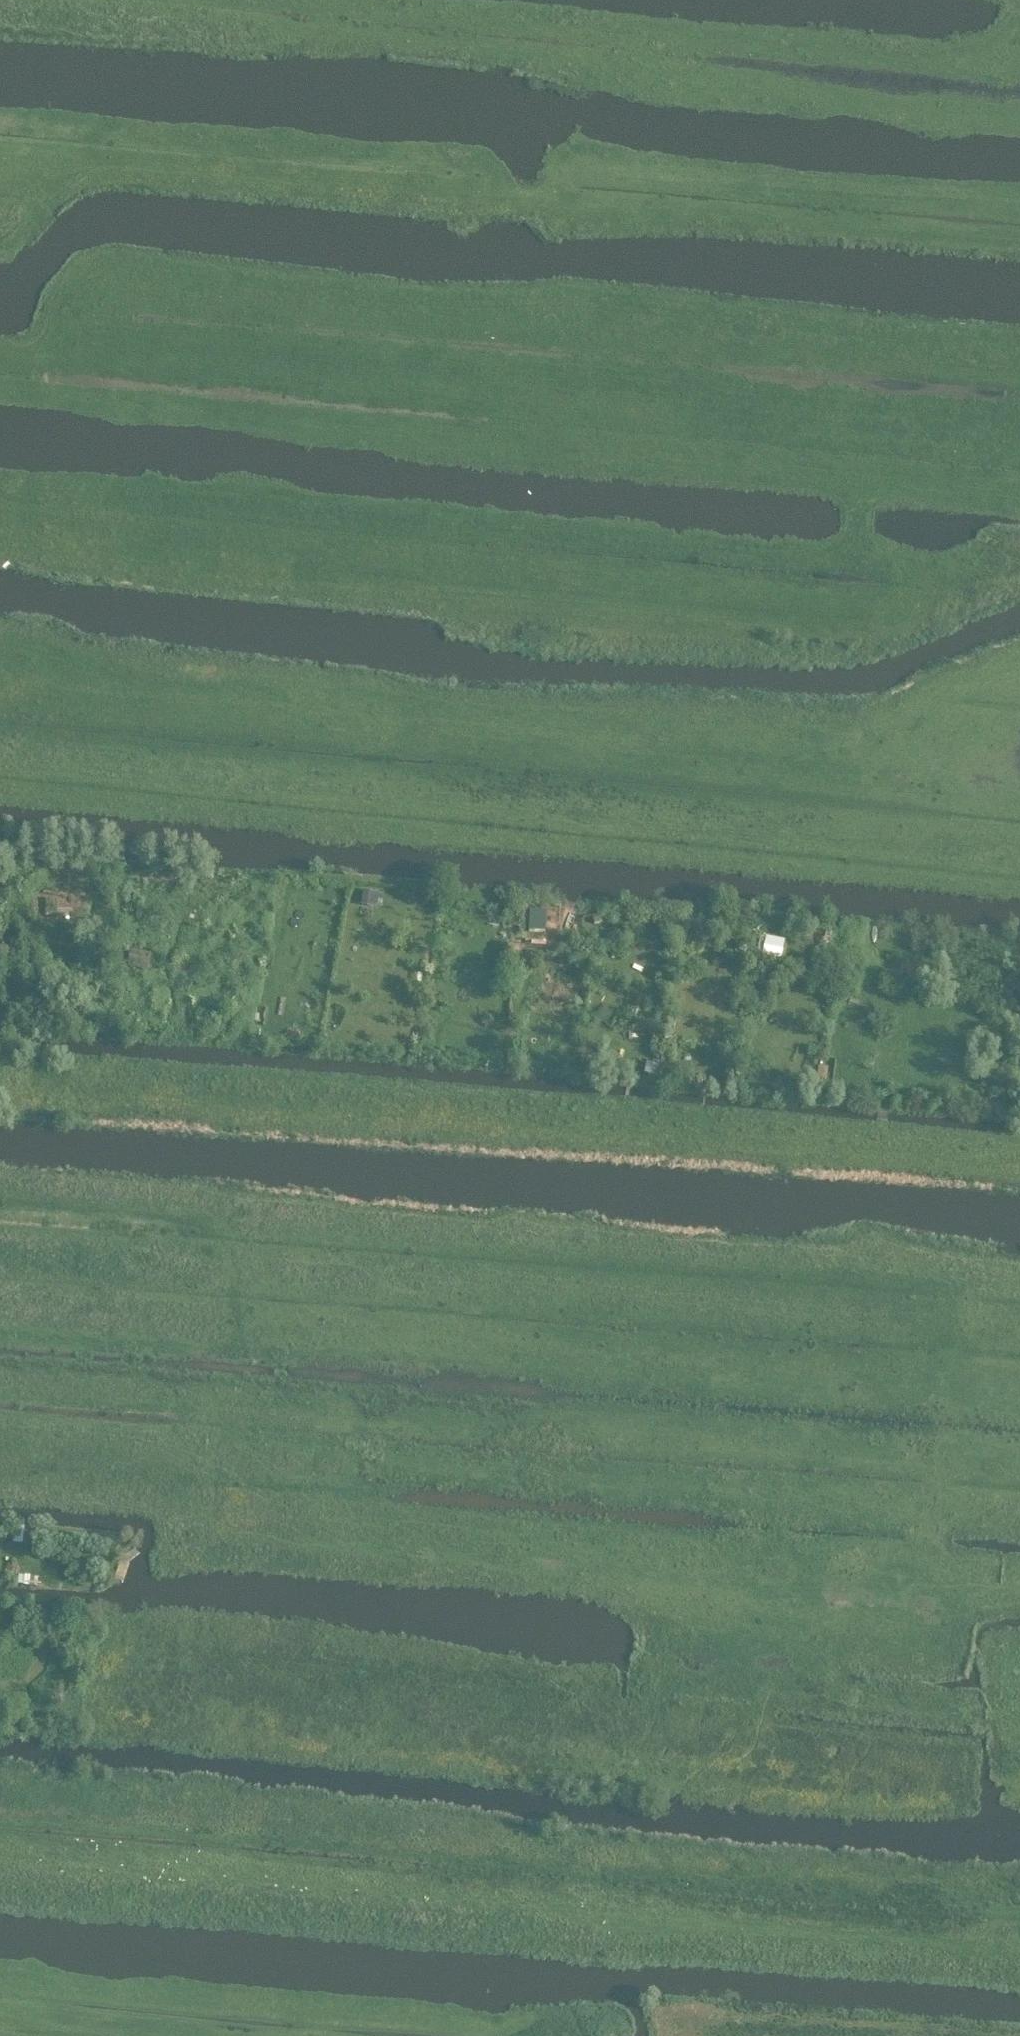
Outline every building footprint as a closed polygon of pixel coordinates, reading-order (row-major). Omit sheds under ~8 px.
[(377,890),(361,887),(359,900),(375,903),(377,890)] [(763,935),(760,949),(781,952),(783,938),(763,935)] [(819,1054),(816,1082),(831,1084),(834,1056),(819,1054)] [(24,1526),(15,1525),(13,1542),(22,1543),(24,1526)]
